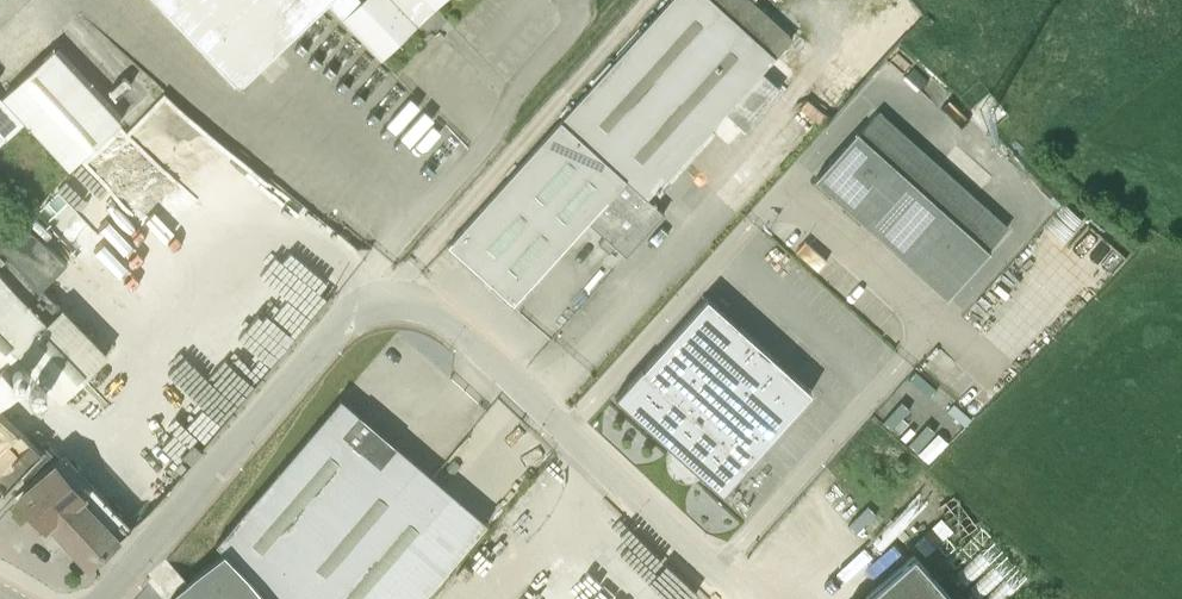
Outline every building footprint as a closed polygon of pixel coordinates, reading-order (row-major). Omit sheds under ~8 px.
[(327,1),(382,58),(443,0),(157,0),(239,85),(267,59),(327,1)] [(714,0),(670,0),(562,119),(627,178),(648,197),(727,109),(745,125),(778,88),(761,72),(776,55),(714,0)] [(68,167),(120,120),(54,48),(3,96),(68,167)] [(6,139),(23,123),(0,98),(0,132),(6,139)] [(552,261),(589,220),(627,178),(562,119),(449,244),(514,303),(552,261)] [(815,178),(947,296),(989,249),(858,131),(815,178)] [(627,178),(589,220),(605,235),(627,255),(665,213),(648,198),(627,178)] [(21,386),(17,382),(30,371),(60,401),(108,354),(43,289),(94,235),(47,196),(0,241),(0,405),(21,386)] [(1051,222),(1069,238),(1088,217),(1069,201),(1051,222)] [(15,224),(0,209),(0,239),(15,224)] [(805,399),(698,307),(636,379),(634,378),(607,408),(673,467),(667,473),(678,483),(683,477),(715,505),(742,475),(740,473),(805,399)] [(488,523),(341,398),(217,545),(224,551),(170,598),(171,598),(423,598),(488,523)] [(192,464),(203,451),(194,443),(182,456),(192,464)] [(47,529),(50,526),(88,568),(132,527),(66,455),(18,499),(47,529)] [(914,553),(862,598),(955,598),(914,553)]
